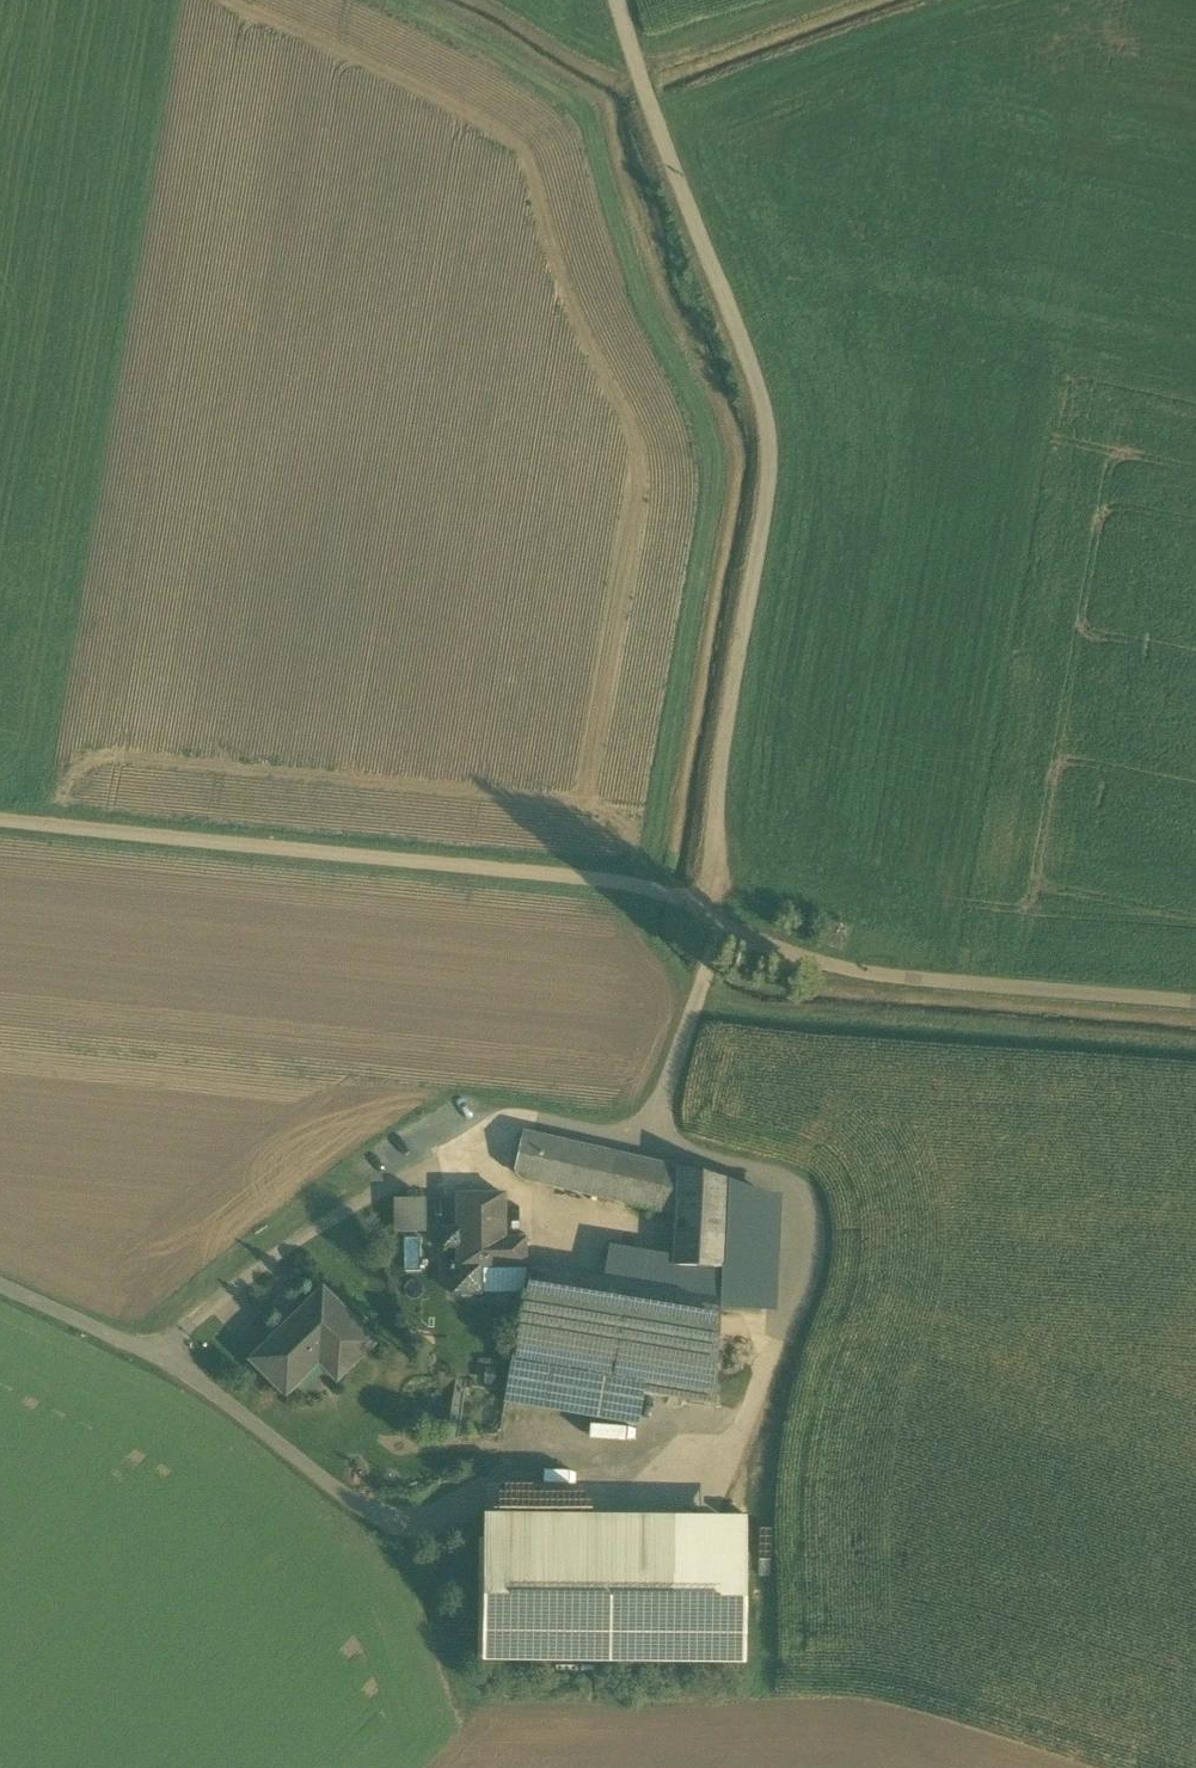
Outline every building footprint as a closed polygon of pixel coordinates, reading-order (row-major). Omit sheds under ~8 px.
[(768,977),(777,978),(779,968),(770,966),(768,977)] [(643,1393),(716,1405),(720,1311),(726,1181),(523,1134),(514,1172),(524,1181),(677,1217),(675,1260),(673,1292),(604,1281),(528,1268),(523,1295),(512,1362),(645,1384),(643,1393)] [(726,1181),(720,1311),(776,1314),(781,1196),(766,1196),(726,1181)] [(481,1269),(526,1269),(526,1241),(505,1241),(505,1196),(457,1196),(457,1231),(451,1231),(451,1232),(448,1232),(444,1236),(444,1239),(443,1239),(443,1249),(457,1248),(458,1267),(452,1267),(452,1268),(450,1268),(451,1272),(452,1272),(453,1296),(482,1295),(481,1269)] [(394,1200),(395,1234),(426,1233),(425,1200),(394,1200)] [(609,1249),(604,1281),(673,1292),(675,1260),(609,1249)] [(528,1268),(526,1269),(481,1269),(482,1295),(523,1295),(528,1268)] [(251,1362),(286,1397),(320,1363),(326,1358),(343,1375),(372,1348),(343,1318),(346,1314),(323,1291),(251,1362)] [(326,1358),(320,1363),(338,1381),(343,1375),(326,1358)] [(639,1418),(643,1393),(645,1384),(512,1362),(507,1395),(639,1418)] [(507,1370),(486,1367),(485,1385),(506,1387),(507,1370)] [(484,1541),(745,1544),(745,1519),(485,1517),(484,1541)] [(745,1544),(484,1541),(483,1661),(744,1664),(745,1544)]
